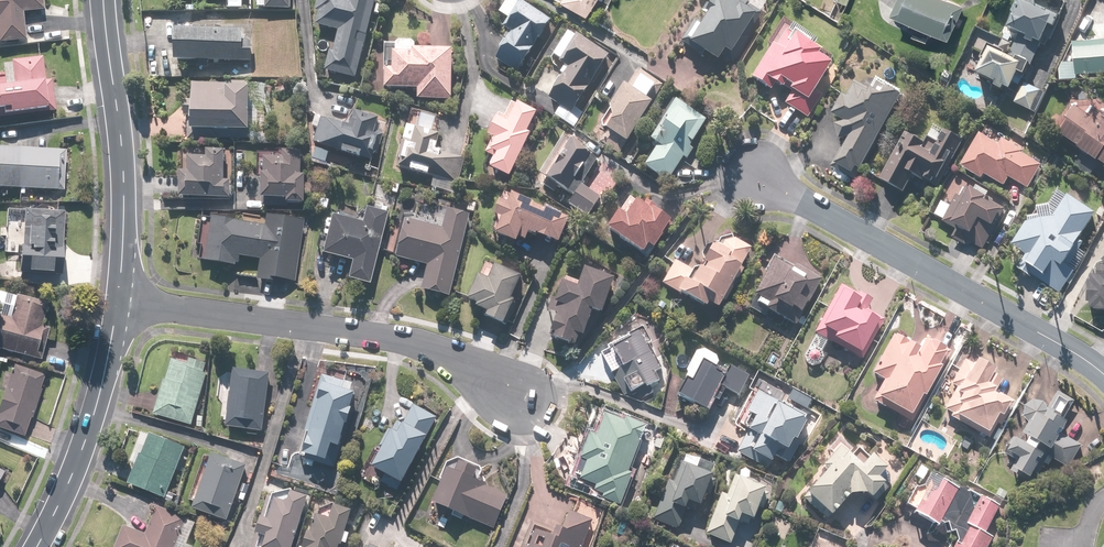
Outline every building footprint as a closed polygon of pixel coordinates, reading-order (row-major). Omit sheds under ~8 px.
[(42,0),(0,0),(0,43),(26,39),(22,13),(44,10),(42,0)] [(227,9),(241,9),(241,0),(227,0),(227,9)] [(257,10),(289,10),(290,0),(257,0),(257,10)] [(374,0),(318,0),(315,13),(318,14),(315,27),(335,32),(325,72),(355,79),(374,0)] [(559,0),(558,1),(572,11),(573,10),(575,11),(584,17),(595,0),(559,0)] [(715,63),(719,57),(731,64),(761,15),(745,5),(749,0),(709,0),(707,4),(711,6),(701,24),(694,20),(679,43),(701,56),(702,55),(715,63)] [(951,0),(895,0),(889,13),(948,40),(964,6),(951,0)] [(1001,93),(1002,90),(1009,93),(1017,76),(1023,79),(1029,66),(1031,67),(1040,47),(1045,48),(1065,4),(1062,0),(1037,0),(1030,1),(1027,0),(1016,0),(1000,34),(1004,35),(1002,40),(1000,39),(995,49),(986,46),(978,63),(982,64),(975,78),(994,87),(993,90),(1001,93)] [(494,60),(516,75),(550,21),(527,7),(527,8),(518,3),(501,30),(510,35),(494,60)] [(827,65),(833,56),(814,44),(816,41),(781,20),(765,45),(770,48),(749,79),(769,92),(773,85),(781,90),(782,89),(790,94),(783,104),(807,119),(821,96),(813,91),(829,66),(827,65)] [(241,33),(175,33),(175,63),(250,64),(250,42),(241,42),(241,33)] [(571,115),(608,56),(583,40),(583,41),(574,36),(557,64),(565,69),(547,99),(571,115)] [(1071,46),(1074,78),(1103,75),(1103,42),(1071,46)] [(412,46),(384,46),(383,92),(416,93),(416,102),(451,103),(452,53),(412,52),(412,46)] [(41,58),(0,63),(0,118),(45,112),(43,94),(52,93),(51,81),(44,82),(41,58)] [(604,131),(598,142),(619,154),(625,144),(662,85),(636,69),(625,88),(621,86),(606,108),(610,120),(603,131),(604,131)] [(218,135),(248,135),(250,82),(234,81),(233,86),(190,85),(188,143),(218,144),(218,135)] [(861,172),(902,98),(879,86),(875,93),(854,82),(845,99),(843,98),(832,118),(844,125),(835,128),(839,143),(849,140),(846,145),(844,144),(831,168),(855,181),(860,172),(861,172)] [(1023,83),(1013,105),(1035,115),(1045,93),(1023,83)] [(682,158),(686,160),(692,150),(688,148),(703,122),(686,112),(671,103),(647,144),(654,148),(642,168),(666,183),(682,158)] [(528,136),(525,135),(534,114),(514,105),(505,125),(493,120),(485,139),(490,141),(483,154),(492,158),(487,170),(507,179),(528,136)] [(1102,117),(1099,115),(1095,122),(1073,107),(1056,132),(1060,135),(1059,137),(1103,168),(1103,114),(1102,117)] [(321,120),(313,144),(372,163),(382,135),(373,132),(377,120),(353,112),(348,129),(321,120)] [(400,160),(398,167),(457,184),(464,159),(434,151),(439,135),(405,126),(395,159),(400,160)] [(905,135),(880,181),(903,194),(914,174),(920,177),(919,179),(938,189),(963,143),(944,133),(931,157),(925,154),(929,148),(905,135)] [(1003,187),(1008,178),(1028,190),(1041,166),(1022,155),(1024,152),(1001,139),(998,146),(979,135),(960,168),(980,179),(983,175),(1003,187)] [(567,193),(573,197),(567,206),(587,218),(600,198),(582,186),(583,184),(582,183),(596,160),(589,156),(589,155),(579,149),(580,147),(562,136),(537,176),(544,180),(541,185),(553,192),(556,188),(566,194),(567,193)] [(0,149),(0,188),(62,191),(64,152),(0,149)] [(261,151),(259,199),(285,200),(285,204),(302,204),(303,176),(299,176),(299,153),(261,151)] [(180,152),(178,200),(230,202),(230,183),(223,183),(225,154),(180,152)] [(965,246),(967,242),(983,250),(1005,210),(976,194),(976,195),(966,189),(960,200),(956,198),(943,223),(956,230),(954,234),(951,239),(965,246)] [(523,242),(526,235),(533,238),(534,236),(556,245),(566,219),(545,211),(546,209),(522,200),(521,202),(502,194),(498,204),(495,203),(490,217),(492,218),(492,220),(495,221),(491,232),(493,233),(492,236),(513,244),(515,239),(523,242)] [(1030,276),(1046,286),(1059,295),(1072,276),(1061,269),(1096,217),(1067,198),(1052,220),(1025,225),(1011,247),(1025,256),(1016,270),(1029,278),(1030,276)] [(645,201),(641,207),(628,199),(617,215),(615,214),(604,232),(641,255),(646,246),(652,250),(661,236),(660,236),(668,222),(652,211),(655,208),(645,201)] [(61,274),(63,213),(54,212),(54,207),(23,205),(22,237),(18,237),(17,272),(25,272),(24,279),(53,281),(53,274),(61,274)] [(369,285),(386,214),(364,209),(360,225),(331,218),(322,256),(351,263),(347,279),(369,285)] [(447,297),(468,216),(445,211),(440,231),(403,222),(394,257),(424,264),(417,289),(447,297)] [(296,283),(303,221),(264,216),(263,226),(210,219),(205,261),(237,265),(238,257),(259,259),(256,278),(296,283)] [(674,261),(660,285),(704,309),(706,305),(716,310),(750,249),(734,240),(732,234),(720,237),(716,244),(704,247),(699,256),(701,262),(698,269),(697,268),(691,271),(674,261)] [(793,266),(790,271),(771,261),(752,297),(767,305),(764,311),(794,328),(820,281),(793,266)] [(508,299),(517,279),(481,262),(463,302),(474,307),(471,312),(501,326),(512,301),(508,299)] [(581,339),(590,313),(599,316),(612,280),(581,269),(574,289),(559,284),(553,301),(550,300),(545,313),(554,316),(552,321),(552,323),(550,327),(550,328),(546,339),(572,348),(576,337),(581,339)] [(1090,280),(1090,286),(1087,286),(1086,306),(1088,306),(1088,312),(1093,312),(1093,314),(1103,314),(1103,281),(1090,280)] [(844,351),(862,361),(885,320),(866,310),(871,301),(858,294),(857,296),(839,286),(813,334),(843,351),(844,351)] [(41,360),(48,329),(41,327),(46,305),(0,294),(0,350),(41,360)] [(653,393),(649,387),(659,381),(655,373),(662,369),(648,345),(652,343),(642,327),(606,347),(608,349),(599,354),(623,397),(633,391),(634,391),(640,401),(653,393)] [(882,381),(871,401),(911,423),(941,368),(950,352),(925,338),(918,351),(907,345),(908,344),(892,335),(871,374),(882,381)] [(685,376),(675,396),(707,413),(714,401),(718,402),(724,390),(738,397),(749,376),(729,366),(725,372),(715,367),(717,364),(715,357),(702,351),(694,354),(683,373),(685,376)] [(210,366),(173,354),(153,414),(190,427),(210,366)] [(972,365),(963,361),(949,386),(955,389),(943,411),(946,412),(950,415),(949,418),(988,439),(996,425),(1000,427),(1014,403),(994,392),(1000,382),(990,376),(992,372),(974,362),(972,365)] [(43,377),(12,367),(0,404),(0,429),(23,437),(43,377)] [(344,375),(323,369),(296,455),(332,466),(354,395),(340,390),(344,375)] [(267,373),(229,370),(224,427),(262,430),(267,373)] [(1023,418),(1029,424),(1022,435),(1030,440),(1027,446),(1014,439),(1005,455),(1017,462),(1010,472),(1033,485),(1045,464),(1049,467),(1053,460),(1070,469),(1082,446),(1062,435),(1068,424),(1064,421),(1075,402),(1058,392),(1048,409),(1044,403),(1033,401),(1025,407),(1023,418)] [(765,397),(764,398),(755,393),(744,414),(746,415),(740,426),(748,430),(736,453),(767,468),(773,456),(787,463),(800,439),(796,437),(806,418),(798,414),(795,413),(765,397)] [(396,491),(435,417),(412,405),(401,426),(394,423),(366,475),(396,491)] [(595,497),(595,495),(601,497),(600,499),(619,506),(631,475),(628,473),(645,426),(623,418),(621,422),(601,415),(593,437),(586,435),(567,487),(595,497)] [(165,499),(185,448),(141,430),(128,464),(133,466),(126,484),(165,499)] [(823,473),(800,500),(826,522),(847,497),(864,496),(869,500),(882,485),(877,479),(885,470),(869,456),(866,459),(855,450),(848,458),(846,457),(851,451),(837,439),(826,451),(830,456),(819,469),(823,473)] [(245,465),(210,453),(190,509),(225,521),(245,465)] [(678,529),(685,509),(694,513),(696,508),(699,508),(704,495),(709,497),(715,480),(710,479),(712,474),(680,462),(672,484),(666,481),(652,520),(653,520),(653,521),(675,530),(676,529),(678,529)] [(442,471),(429,506),(492,529),(506,493),(471,480),(475,471),(456,464),(452,474),(442,471)] [(999,506),(929,471),(921,487),(916,488),(914,487),(904,506),(912,512),(910,516),(936,528),(938,525),(942,527),(945,535),(947,535),(950,546),(949,546),(986,546),(991,538),(984,534),(999,506)] [(730,545),(738,523),(748,526),(750,521),(752,522),(757,508),(762,510),(768,494),(763,492),(765,488),(733,476),(725,497),(719,495),(704,536),(730,545)] [(264,498),(250,546),(290,546),(301,509),(302,508),(302,507),(302,506),(302,505),(302,504),(301,503),(301,502),(301,501),(300,500),(300,499),(299,498),(298,497),(297,496),(296,496),(296,495),(295,495),(294,494),(292,494),(291,494),(290,494),(289,494),(288,494),(287,494),(286,494),(285,495),(284,495),(283,496),(282,496),(281,497),(281,498),(280,499),(279,499),(279,500),(278,501),(278,502),(264,498)] [(308,509),(297,546),(337,546),(347,511),(321,503),(319,513),(308,509)] [(117,546),(187,546),(185,546),(194,522),(157,507),(146,534),(125,526),(117,546)] [(592,521),(568,512),(560,533),(552,529),(530,521),(520,546),(582,546),(592,521)]
